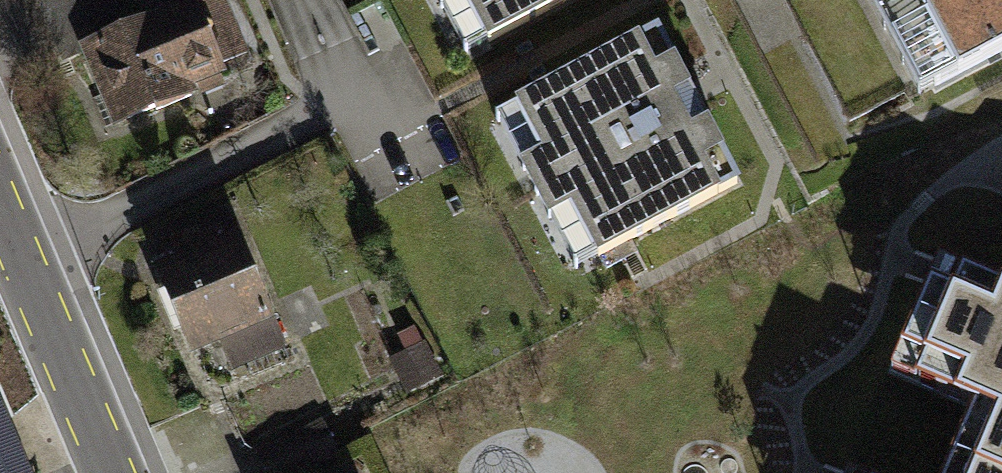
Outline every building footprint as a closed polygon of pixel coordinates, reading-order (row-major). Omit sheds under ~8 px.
[(60,38),(124,20),(118,0),(49,0),(60,38)] [(83,40),(114,125),(228,83),(197,0),(193,0),(83,40)] [(458,77),(606,0),(417,0),(458,77)] [(925,89),(1001,50),(1001,0),(879,0),(925,89)] [(736,182),(653,24),(488,110),(571,267),(736,182)] [(233,225),(150,256),(187,357),(211,348),(221,373),(280,351),(233,225)] [(997,472),(1001,472),(1001,290),(953,270),(909,377),(976,405),(955,455),(997,472)] [(0,400),(0,472),(30,472),(0,400)] [(344,455),(327,420),(259,452),(269,472),(307,472),(344,455)] [(955,455),(947,472),(997,472),(955,455)]
